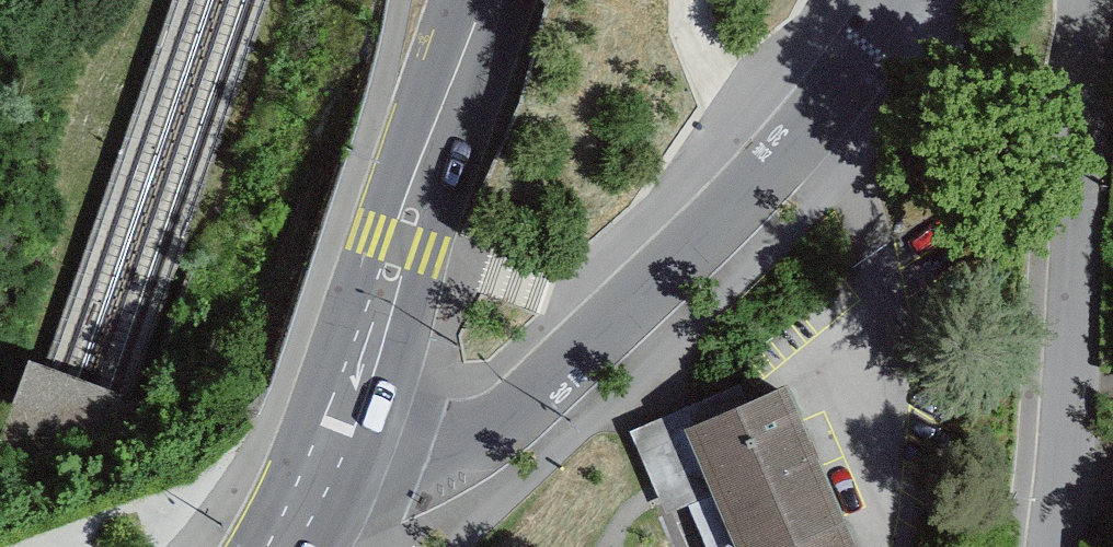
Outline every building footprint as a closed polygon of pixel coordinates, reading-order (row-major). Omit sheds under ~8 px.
[(790,354),(634,425),(685,546),(875,546),(790,354)] [(0,456),(0,475),(147,429),(154,408),(139,402),(107,390),(74,377),(35,363),(0,456)]
